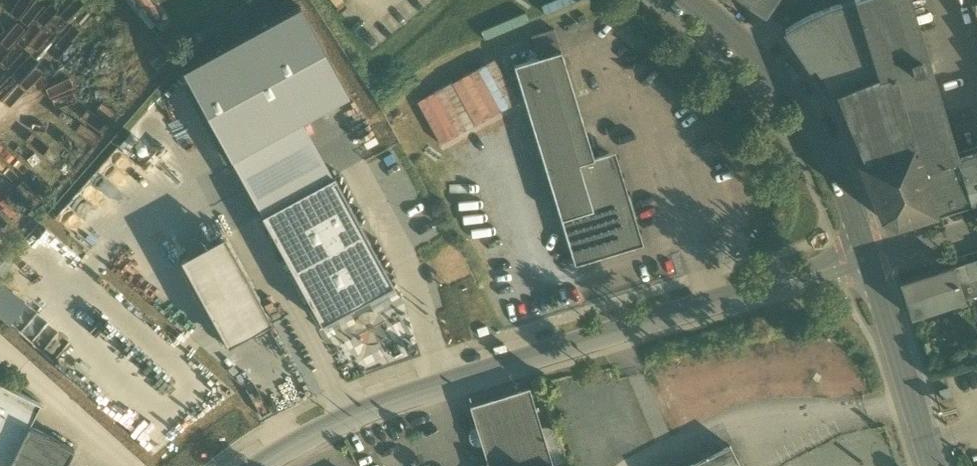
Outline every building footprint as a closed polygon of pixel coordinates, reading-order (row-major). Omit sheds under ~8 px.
[(157,23),(164,17),(150,0),(137,0),(157,23)] [(541,5),(545,14),(579,0),(553,0),(541,5)] [(749,3),(764,13),(773,0),(751,0),(749,3)] [(957,156),(910,0),(852,0),(841,3),(830,6),(820,10),(811,14),(802,19),(793,24),(783,31),(788,39),(809,68),(814,65),(821,75),(826,83),(830,94),(858,161),(857,162),(880,218),(881,219),(894,225),(895,225),(934,213),(976,200),(976,150),(957,156)] [(183,70),(232,159),(302,120),(349,95),(300,6),(183,70)] [(525,12),(481,31),(485,41),(529,22),(525,12)] [(532,37),(539,59),(561,52),(555,30),(532,37)] [(514,66),(547,173),(594,158),(562,52),(514,66)] [(475,69),(414,98),(435,141),(476,121),(460,89),(480,79),(475,69)] [(232,159),(262,215),(333,176),(302,120),(232,159)] [(547,173),(575,266),(638,247),(609,154),(594,158),(547,173)] [(334,176),(333,176),(262,215),(322,324),(394,285),(334,176)] [(181,260),(228,345),(271,321),(224,236),(181,260)] [(963,264),(968,280),(976,277),(976,260),(963,264)] [(963,264),(954,267),(954,265),(901,283),(906,301),(912,318),(964,300),(964,299),(961,288),(959,283),(965,281),(968,280),(963,264)] [(965,281),(959,283),(961,288),(964,299),(976,295),(976,277),(968,280),(965,281)] [(2,280),(0,282),(0,317),(9,325),(28,304),(2,280)] [(29,425),(40,402),(0,382),(0,465),(8,465),(29,425)] [(553,465),(542,428),(529,389),(470,407),(488,465),(484,465),(550,465),(553,465)] [(74,448),(29,425),(8,465),(64,465),(74,448)] [(545,427),(542,428),(553,465),(565,462),(556,434),(553,431),(551,429),(548,427),(545,427)] [(730,446),(690,465),(740,465),(730,446)]
